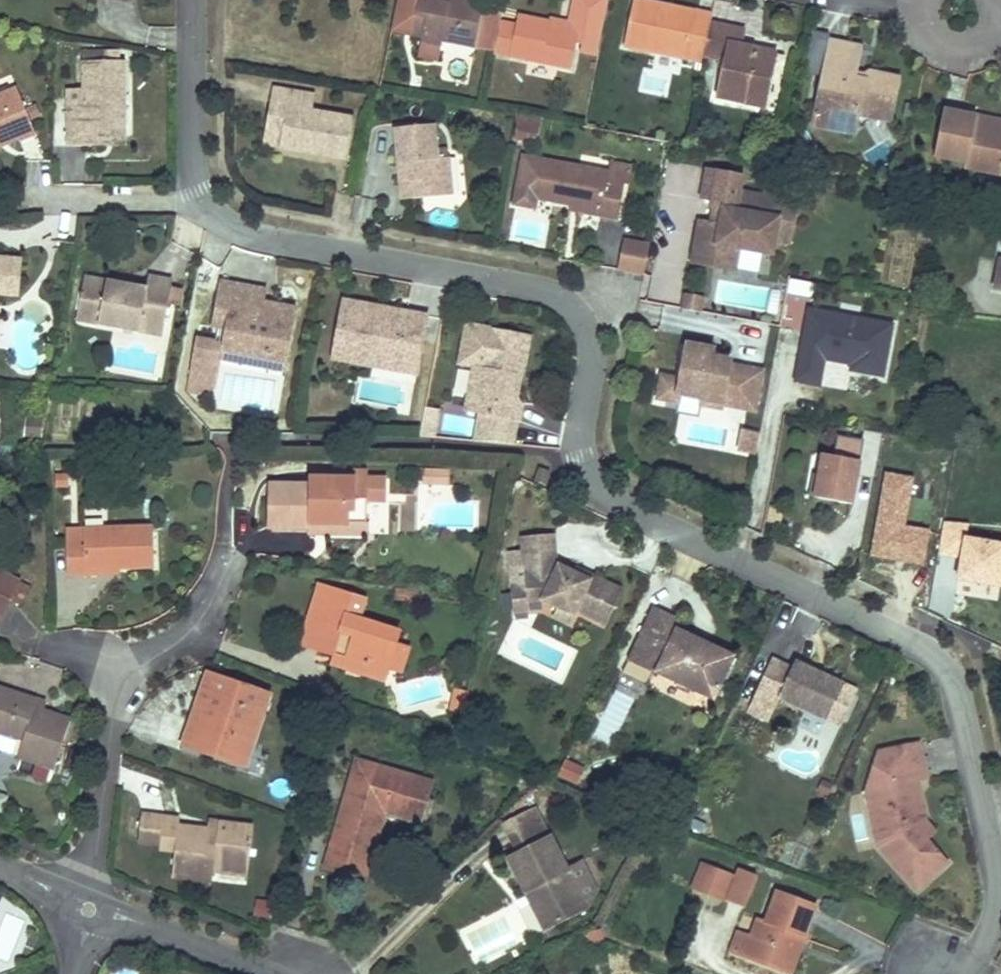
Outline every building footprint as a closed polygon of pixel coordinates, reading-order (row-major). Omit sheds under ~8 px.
[(430,18),(413,15),(416,0),(395,0),(389,30),(426,37),(430,18)] [(413,15),(430,18),(426,37),(423,55),(443,59),(447,40),(494,49),(500,22),(500,21),(481,17),(482,9),(484,0),(481,0),(446,0),(445,2),(437,1),(437,0),(416,0),(413,15)] [(609,0),(576,0),(572,19),(569,33),(550,30),(552,22),(523,17),(520,26),(500,22),(494,49),(494,51),(575,67),(578,51),(597,56),(609,0)] [(649,0),(636,0),(629,41),(707,57),(708,50),(714,23),(716,13),(699,10),(698,19),(656,11),(657,2),(649,0)] [(699,10),(657,2),(656,11),(698,19),(699,10)] [(500,21),(502,13),(482,9),(481,17),(500,21)] [(569,33),(572,19),(553,15),(552,22),(550,30),(569,33)] [(748,30),(714,23),(708,50),(731,56),(723,94),(768,103),(777,54),(744,46),(748,30)] [(833,109),(831,118),(858,124),(860,111),(893,117),(901,75),(871,69),(870,77),(856,74),(862,43),(816,34),(809,67),(824,70),(817,106),(833,109)] [(127,62),(81,62),(81,104),(66,104),(66,147),(85,147),(86,130),(127,130),(127,108),(123,108),(123,91),(128,92),(127,62)] [(17,87),(12,74),(0,79),(0,94),(17,87)] [(17,87),(0,94),(0,143),(19,135),(22,144),(38,138),(17,87)] [(317,114),(320,96),(278,88),(275,106),(292,109),(284,150),(308,155),(310,148),(322,150),(321,157),(349,163),(357,121),(317,114)] [(284,150),(292,109),(275,106),(267,147),(284,150)] [(833,109),(817,106),(815,115),(831,118),(833,109)] [(946,111),(937,154),(969,160),(968,167),(1000,174),(1000,122),(946,111)] [(516,113),(513,129),(529,133),(533,116),(516,113)] [(438,152),(436,122),(397,124),(399,154),(409,153),(409,168),(399,169),(401,196),(441,193),(440,174),(451,173),(449,151),(438,152)] [(127,130),(86,130),(85,147),(127,147),(127,130)] [(22,144),(19,135),(0,143),(0,150),(1,153),(22,144)] [(310,148),(308,155),(321,157),(322,150),(310,148)] [(409,168),(409,153),(399,154),(399,169),(409,168)] [(617,172),(618,168),(584,161),(581,175),(615,182),(617,172)] [(623,229),(630,191),(614,187),(615,182),(581,175),(531,166),(521,214),(543,218),(545,208),(573,213),(608,220),(607,225),(623,229)] [(742,191),(745,174),(710,167),(704,199),(714,201),(713,207),(717,207),(714,221),(702,219),(695,254),(718,259),(721,244),(740,248),(775,254),(778,240),(794,243),(802,203),(782,199),(782,194),(766,191),(765,196),(742,191)] [(634,192),(637,177),(632,174),(617,172),(615,182),(614,187),(630,191),(631,191),(634,192)] [(452,193),(451,173),(440,174),(441,193),(452,193)] [(608,220),(573,213),(572,219),(607,225),(608,220)] [(650,245),(626,241),(621,269),(624,270),(645,274),(650,245)] [(718,259),(695,254),(695,261),(736,269),(740,248),(721,244),(718,259)] [(0,257),(0,292),(19,294),(23,259),(0,257)] [(172,282),(148,278),(146,288),(118,283),(117,287),(107,285),(108,281),(84,276),(76,317),(138,329),(140,316),(165,321),(172,282)] [(267,292),(224,282),(215,327),(221,328),(219,341),(200,337),(190,389),(212,394),(214,385),(219,386),(224,358),(227,344),(248,348),(246,362),(270,367),(272,362),(290,366),(301,310),(281,306),(279,315),(263,312),(265,303),(267,292)] [(700,312),(703,298),(687,294),(683,308),(700,312)] [(281,306),(265,303),(263,312),(279,315),(281,306)] [(381,311),(347,304),(335,361),(371,368),(373,360),(396,365),(395,373),(417,377),(428,320),(408,316),(406,326),(380,321),(381,311)] [(408,316),(381,311),(380,321),(406,326),(408,316)] [(887,377),(896,326),(812,312),(809,335),(813,335),(812,345),(807,344),(800,384),(824,388),(829,361),(856,366),(855,372),(887,377)] [(165,321),(140,316),(138,329),(162,334),(165,321)] [(522,373),(530,334),(466,322),(458,362),(473,365),(466,397),(477,414),(473,434),(514,442),(519,422),(521,422),(524,406),(516,394),(518,383),(514,378),(515,371),(520,372),(522,373)] [(248,348),(227,344),(224,358),(246,362),(248,348)] [(712,358),(713,350),(688,345),(686,353),(712,358)] [(739,409),(747,369),(730,366),(731,362),(719,359),(717,367),(710,366),(712,358),(686,353),(681,381),(663,377),(659,399),(678,403),(679,396),(702,401),(702,405),(721,409),(722,405),(739,409)] [(717,367),(719,359),(712,358),(710,366),(717,367)] [(396,365),(373,360),(371,368),(395,373),(396,365)] [(466,396),(468,365),(456,364),(453,395),(466,396)] [(754,411),(762,372),(747,369),(739,409),(754,411)] [(477,414),(466,397),(462,411),(477,414)] [(439,410),(426,408),(421,435),(435,437),(439,410)] [(44,420),(25,418),(23,436),(42,437),(44,420)] [(761,431),(742,427),(738,449),(757,453),(761,431)] [(860,478),(863,462),(880,465),(885,436),(867,433),(865,443),(840,438),(836,458),(825,456),(821,477),(815,476),(811,498),(854,507),(860,478)] [(877,481),(880,465),(863,462),(860,478),(877,481)] [(450,469),(425,468),(425,482),(449,483),(450,469)] [(915,476),(885,471),(871,555),(925,564),(931,530),(907,526),(915,476)] [(67,473),(55,473),(55,488),(67,487),(67,473)] [(551,478),(538,477),(537,487),(550,488),(551,478)] [(324,488),(283,483),(277,528),(320,531),(321,520),(335,521),(334,530),(357,533),(358,523),(380,525),(381,507),(381,506),(382,483),(381,483),(366,482),(324,479),(324,488)] [(399,484),(382,483),(381,506),(381,507),(398,508),(399,484)] [(318,539),(378,542),(380,525),(358,523),(357,533),(334,530),(335,521),(321,520),(320,531),(318,539)] [(116,561),(150,559),(150,522),(79,525),(80,538),(62,538),(63,575),(82,574),(82,561),(116,561)] [(946,522),(942,555),(961,558),(958,579),(1000,585),(1000,540),(968,535),(969,525),(946,522)] [(548,532),(515,533),(518,584),(519,598),(546,595),(557,600),(574,608),(575,605),(605,620),(620,588),(583,570),(580,576),(569,571),(550,562),(548,532)] [(583,570),(572,565),(569,571),(580,576),(583,570)] [(0,577),(0,598),(0,599),(9,604),(18,587),(0,577)] [(519,598),(518,584),(502,585),(503,611),(520,610),(519,598)] [(347,666),(389,677),(402,627),(362,615),(366,597),(323,587),(314,617),(325,622),(318,648),(336,653),(337,649),(350,652),(347,666)] [(569,617),(574,608),(557,600),(552,610),(569,617)] [(732,651),(676,625),(681,617),(651,604),(635,638),(664,651),(656,668),(712,694),(732,651)] [(318,648),(325,622),(314,617),(306,644),(318,648)] [(664,651),(635,638),(628,655),(656,668),(664,651)] [(347,666),(350,652),(337,649),(336,653),(334,663),(347,666)] [(828,718),(847,677),(828,668),(826,672),(810,665),(812,661),(800,656),(795,665),(774,656),(749,710),(767,719),(775,702),(778,703),(781,696),(828,718)] [(828,668),(812,661),(810,665),(826,672),(828,668)] [(249,756),(271,693),(207,673),(184,744),(215,757),(217,746),(249,756)] [(844,726),(863,685),(847,677),(828,718),(844,726)] [(455,688),(450,707),(462,710),(467,691),(455,688)] [(0,689),(0,750),(13,755),(49,768),(66,724),(38,713),(41,704),(30,700),(0,689)] [(311,720),(314,710),(301,705),(298,715),(311,720)] [(931,779),(922,737),(881,746),(873,770),(885,824),(876,825),(880,841),(918,888),(949,861),(931,839),(922,827),(919,818),(932,815),(925,781),(931,779)] [(249,756),(217,746),(215,757),(245,767),(249,756)] [(360,797),(372,758),(356,752),(342,790),(360,797)] [(342,790),(320,866),(357,881),(381,810),(403,819),(409,796),(427,801),(434,779),(372,758),(360,797),(342,790)] [(583,768),(566,760),(559,774),(576,782),(583,768)] [(66,769),(62,779),(70,782),(74,772),(66,769)] [(885,824),(873,770),(867,785),(876,825),(885,824)] [(833,782),(822,779),(818,792),(829,795),(833,782)] [(420,823),(427,801),(409,796),(403,819),(420,823)] [(158,840),(161,811),(140,809),(136,837),(158,840)] [(212,862),(246,866),(253,820),(220,815),(219,827),(205,825),(177,821),(178,814),(161,811),(158,840),(157,846),(173,849),(172,872),(211,878),(212,874),(212,862)] [(219,827),(220,815),(207,814),(205,825),(219,827)] [(943,830),(932,815),(919,818),(922,827),(931,839),(943,830)] [(509,831),(523,859),(552,845),(539,817),(509,831)] [(523,859),(511,865),(525,892),(532,889),(537,900),(531,904),(547,934),(556,929),(554,923),(588,906),(568,867),(556,843),(552,845),(523,859)] [(583,860),(568,867),(588,906),(598,890),(583,860)] [(246,866),(212,862),(212,874),(245,877),(246,866)] [(727,903),(737,877),(701,864),(692,890),(727,903)] [(746,909),(759,876),(742,870),(729,903),(746,909)] [(532,889),(525,892),(531,904),(537,900),(532,889)] [(746,960),(780,973),(782,973),(795,945),(803,948),(818,911),(779,895),(764,930),(757,927),(746,960)] [(728,954),(746,960),(757,927),(755,926),(751,935),(737,930),(728,954)] [(803,948),(795,945),(782,973),(794,973),(803,948)]
